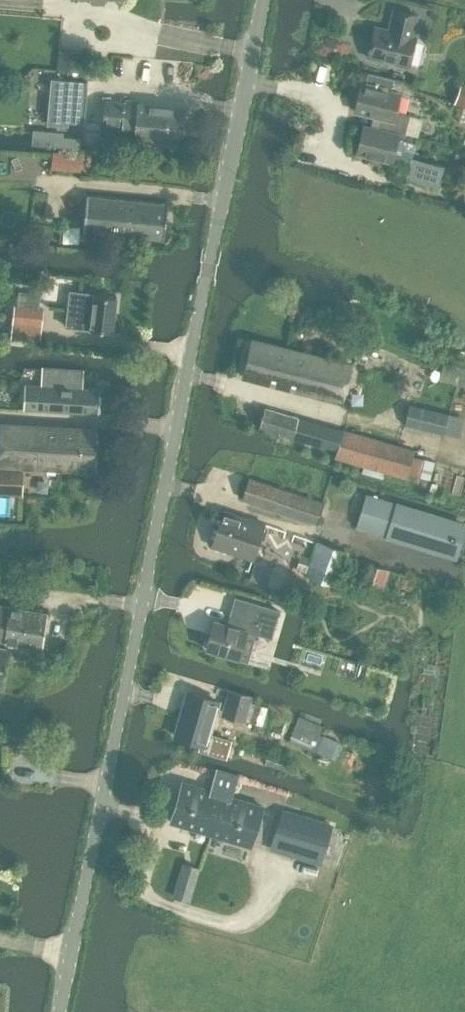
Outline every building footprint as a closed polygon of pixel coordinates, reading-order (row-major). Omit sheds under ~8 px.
[(412,35),(417,15),(394,9),(389,30),(375,26),(368,56),(408,66),(415,36),(412,35)] [(380,117),(377,128),(398,134),(398,135),(404,136),(409,115),(396,111),(400,93),(391,91),(394,79),(367,73),(364,84),(361,83),(355,111),(380,117)] [(51,78),(46,124),(68,126),(68,122),(84,123),(88,81),(51,78)] [(455,101),(464,104),(464,92),(459,90),(455,101)] [(137,103),(105,100),(103,124),(119,125),(118,130),(122,130),(122,137),(134,138),(182,143),(186,107),(137,102),(137,103)] [(363,125),(357,152),(392,161),(392,159),(410,163),(411,157),(412,158),(415,143),(397,139),(398,135),(398,134),(377,128),(363,125)] [(63,137),(63,146),(80,148),(81,138),(63,137)] [(81,171),(82,154),(53,152),(52,168),(81,171)] [(438,184),(442,165),(412,158),(411,157),(410,163),(406,177),(438,184)] [(164,239),(167,203),(87,195),(83,231),(119,234),(118,247),(131,248),(132,236),(164,239)] [(70,291),(66,325),(91,328),(91,329),(112,331),(117,296),(94,293),(94,294),(70,291)] [(41,325),(43,309),(15,305),(13,321),(41,325)] [(342,402),(352,364),(254,339),(244,377),(342,402)] [(457,384),(464,386),(464,371),(443,366),(440,380),(457,384)] [(26,384),(24,408),(99,412),(100,388),(82,387),(83,370),(42,368),(41,385),(26,384)] [(443,433),(448,413),(409,404),(404,424),(443,433)] [(429,479),(434,462),(413,456),(415,450),(342,429),(264,407),(259,426),(336,450),(334,457),(407,478),(408,473),(429,479)] [(98,429),(1,423),(0,443),(0,492),(22,493),(23,467),(55,468),(95,470),(98,429)] [(317,522),(324,501),(231,471),(225,492),(317,522)] [(464,525),(464,524),(366,494),(356,526),(455,556),(464,525)] [(253,558),(264,523),(224,510),(212,545),(253,558)] [(366,562),(356,594),(379,601),(390,570),(366,562)] [(214,620),(206,648),(248,660),(255,634),(258,621),(275,626),(280,610),(234,597),(226,624),(214,620)] [(47,611),(0,604),(0,641),(42,647),(47,611)] [(230,690),(223,713),(243,720),(250,696),(230,690)] [(181,716),(175,734),(200,742),(198,749),(198,750),(219,756),(226,758),(226,757),(227,753),(231,739),(209,732),(218,701),(188,692),(181,716)] [(323,754),(330,738),(295,724),(289,739),(323,754)] [(182,781),(170,821),(210,834),(222,793),(231,796),(237,776),(217,769),(210,790),(182,781)] [(222,793),(210,834),(250,846),(263,806),(231,796),(222,793)] [(331,824),(282,810),(275,835),(323,850),(331,824)]
